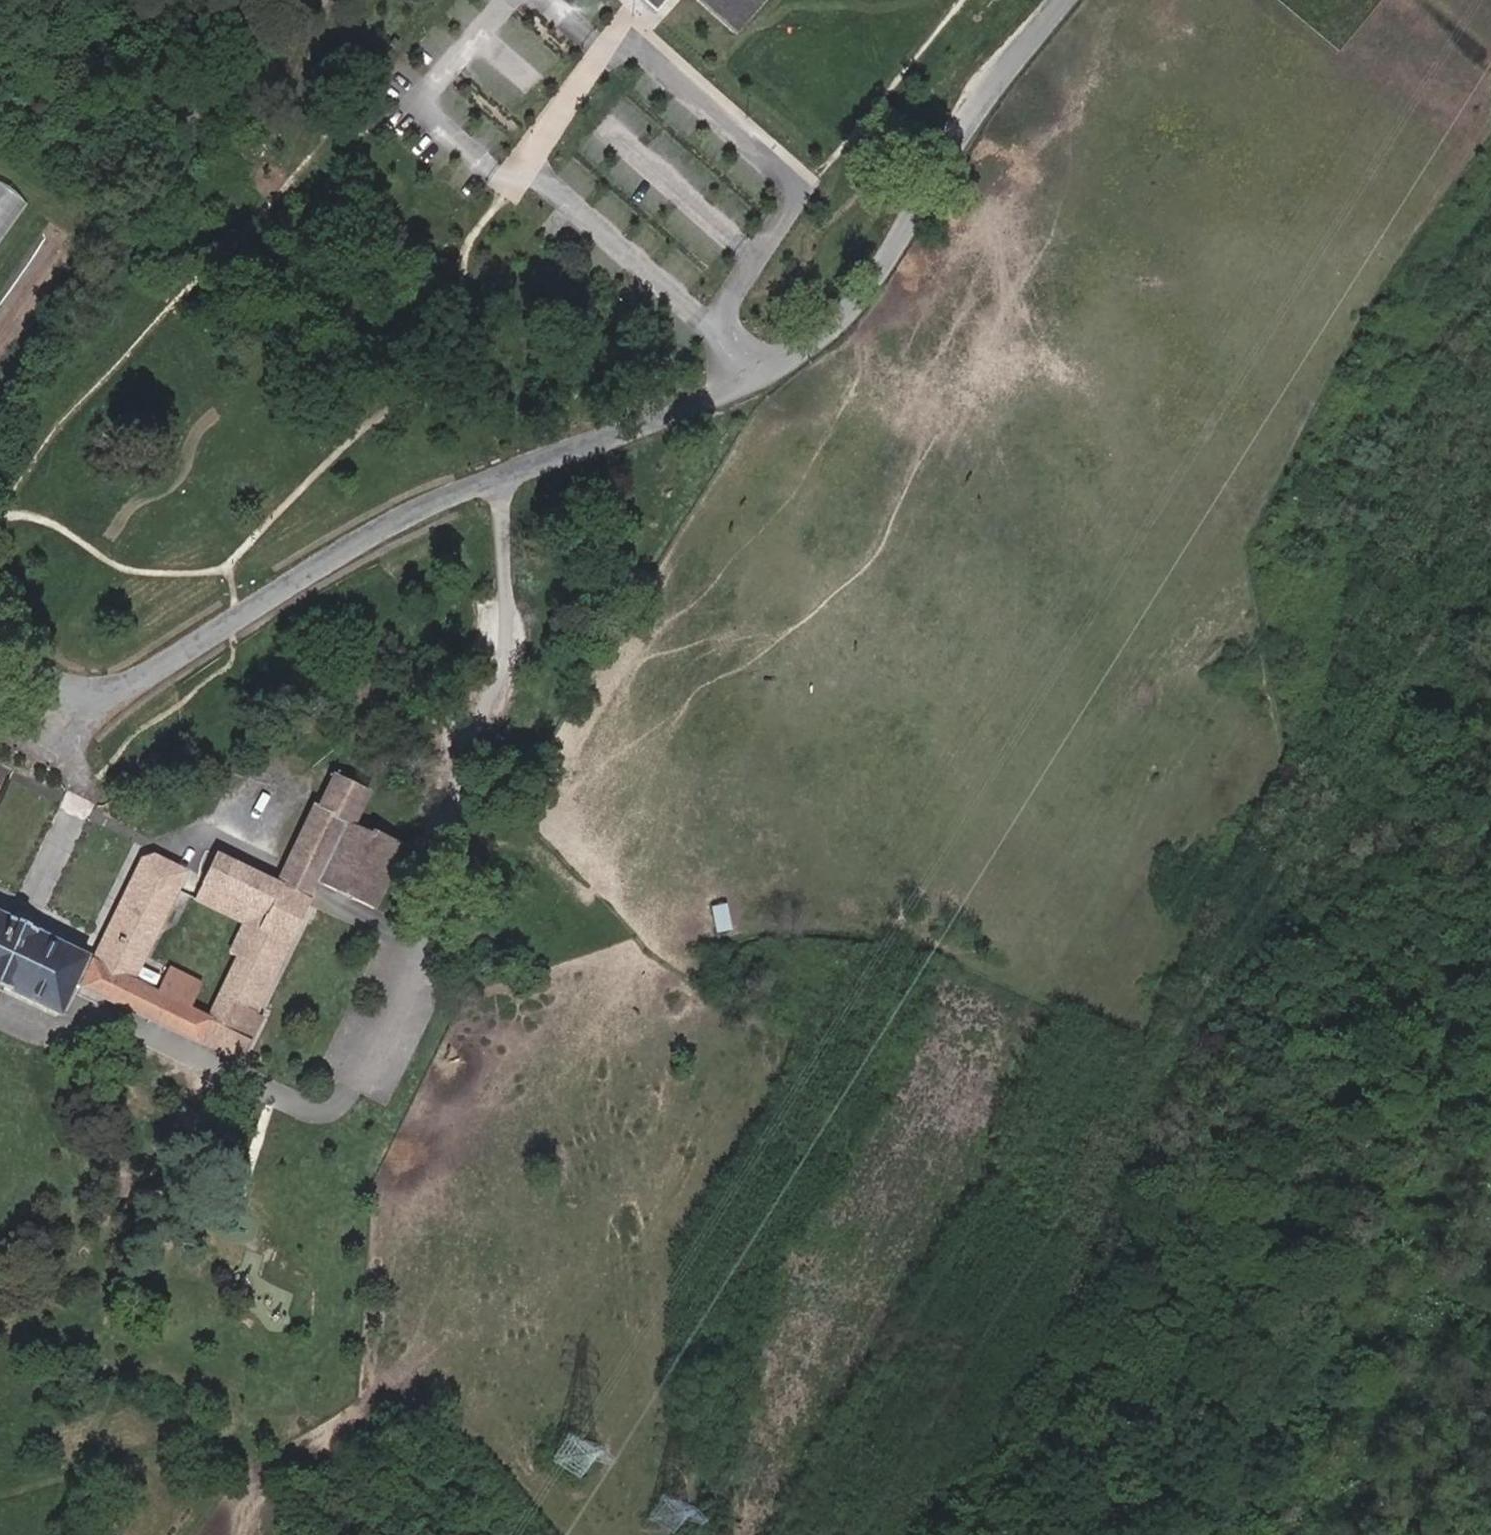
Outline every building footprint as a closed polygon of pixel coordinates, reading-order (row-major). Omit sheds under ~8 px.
[(665,0),(642,0),(655,11),(665,0)] [(733,30),(760,0),(699,0),(733,30)] [(26,198),(0,182),(0,240),(26,198)] [(371,909),(402,846),(369,830),(367,833),(350,825),(367,791),(332,775),(315,810),(310,808),(282,866),(317,883),(371,909)] [(91,959),(71,986),(239,1063),(261,1018),(253,1014),(272,975),(258,969),(273,938),(286,945),(287,943),(288,944),(309,900),(275,884),(214,855),(192,899),(242,924),(228,954),(236,958),(207,1018),(189,1009),(201,985),(167,968),(154,993),(131,980),(184,873),(151,856),(140,860),(91,959)] [(317,883),(282,866),(275,884),(309,900),(317,883)] [(728,929),(723,905),(710,908),(715,932),(728,929)] [(91,959),(0,915),(0,989),(57,1015),(71,986),(91,959)] [(272,975),(286,945),(273,938),(258,969),(272,975)]
